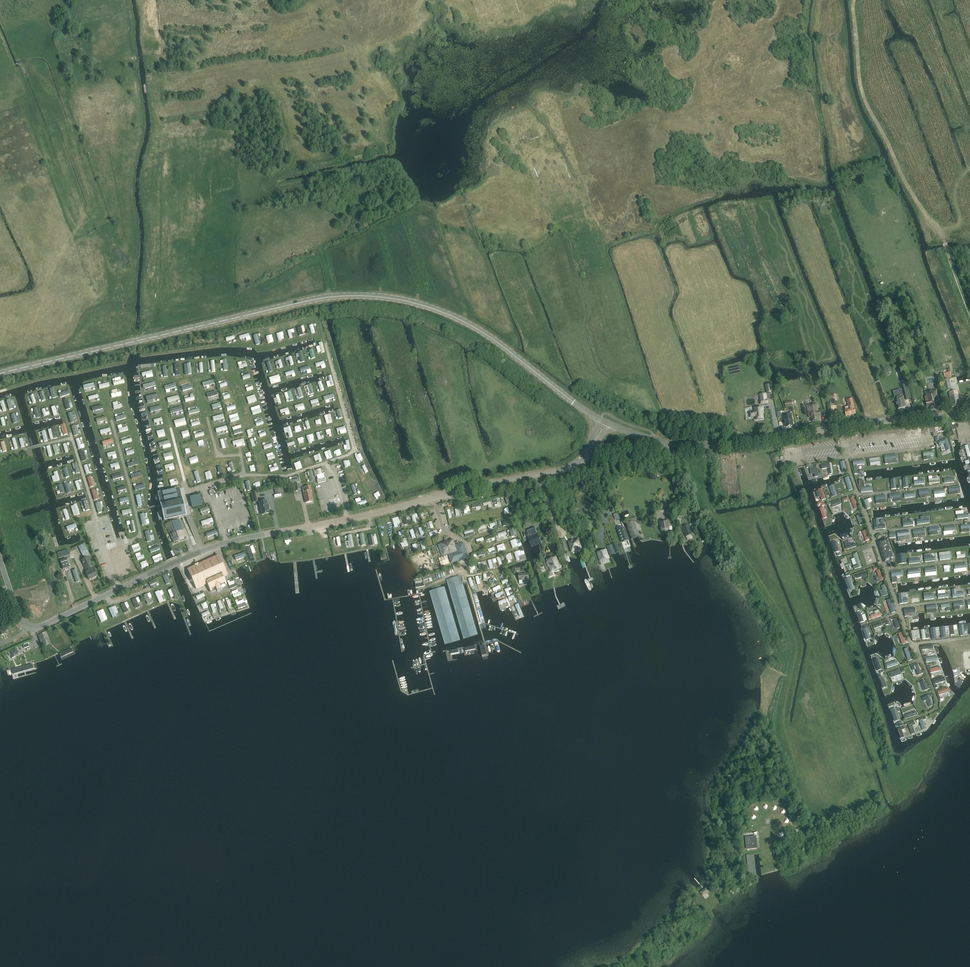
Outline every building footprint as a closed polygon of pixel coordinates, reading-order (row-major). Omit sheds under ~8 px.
[(914,332),(914,330),(905,332),(906,339),(916,337),(915,334),(914,332)] [(943,381),(946,392),(952,391),(949,379),(943,381)] [(158,392),(159,395),(165,394),(162,383),(156,385),(158,392)] [(306,395),(312,393),(310,386),(304,388),(306,395)] [(902,394),(901,390),(893,392),(895,397),(898,410),(903,408),(903,409),(904,408),(905,408),(906,408),(902,394)] [(937,390),(925,392),(926,396),(925,396),(927,407),(929,406),(930,410),(941,409),(937,390)] [(960,405),(957,391),(949,393),(951,403),(953,403),(953,407),(960,405)] [(766,393),(759,394),(761,404),(768,403),(766,394),(766,393)] [(27,402),(28,405),(34,403),(33,395),(26,397),(27,402)] [(247,404),(256,402),(254,395),(245,398),(247,404)] [(830,405),(833,405),(837,404),(838,404),(836,395),(829,397),(830,405)] [(855,414),(853,406),(851,398),(846,399),(848,407),(844,408),(845,411),(846,416),(855,414)] [(309,401),(311,408),(318,406),(316,399),(309,401)] [(813,404),(807,405),(807,406),(809,418),(811,417),(812,422),(819,421),(818,416),(820,416),(819,412),(818,412),(817,404),(813,405),(813,404)] [(92,408),(94,414),(102,412),(100,406),(92,408)] [(249,409),(251,415),(260,413),(258,406),(249,409)] [(29,409),(32,419),(37,418),(36,413),(38,413),(36,407),(32,408),(33,409),(29,409)] [(750,418),(755,417),(755,420),(763,419),(762,411),(763,411),(762,407),(754,408),(754,411),(749,412),(750,418)] [(785,424),(786,427),(793,426),(790,413),(783,414),(785,420),(784,421),(784,424),(785,424)] [(304,425),(305,430),(309,429),(307,421),(300,423),(301,426),(304,425)] [(57,426),(58,431),(61,431),(62,436),(67,435),(64,424),(57,426)] [(189,440),(182,442),(183,448),(190,446),(189,440)] [(49,446),(42,448),(44,457),(47,456),(47,458),(51,457),(49,446)] [(79,452),(82,461),(87,460),(85,451),(79,452)] [(315,463),(320,462),(318,455),(314,456),(312,457),(313,460),(314,460),(315,463)] [(128,473),(130,479),(140,477),(138,470),(128,473)] [(310,481),(313,480),(310,471),(303,473),(304,475),(307,474),(308,476),(305,477),(307,483),(310,482),(310,481)] [(857,473),(853,473),(855,481),(862,480),(861,475),(858,475),(857,473)] [(847,477),(843,479),(847,491),(851,490),(847,477)] [(366,486),(366,485),(367,488),(373,486),(370,479),(364,482),(366,486)] [(59,484),(53,486),(54,491),(56,495),(62,493),(59,484)] [(355,484),(349,486),(351,495),(357,494),(355,484)] [(302,488),(303,493),(304,497),(305,497),(306,503),(305,503),(312,502),(311,497),(312,497),(310,492),(311,491),(310,486),(304,487),(304,488),(302,488)] [(164,491),(158,493),(164,520),(186,515),(179,488),(164,491)] [(869,507),(867,503),(871,502),(869,498),(862,501),(866,509),(869,507)] [(259,503),(262,515),(269,513),(268,510),(269,510),(268,505),(267,505),(266,501),(259,503)] [(829,506),(831,514),(841,512),(839,503),(829,506)] [(75,505),(69,506),(72,516),(78,515),(75,505)] [(687,508),(688,513),(693,525),(698,523),(693,511),(692,512),(690,507),(687,508)] [(450,518),(450,515),(452,515),(451,509),(444,511),(445,519),(450,518)] [(962,509),(956,510),(959,519),(965,518),(962,509)] [(206,513),(198,516),(201,522),(208,519),(206,513)] [(857,523),(858,526),(862,525),(860,516),(854,517),(855,523),(857,523)] [(636,538),(640,536),(637,529),(635,522),(637,521),(636,517),(625,521),(626,524),(631,539),(636,538)] [(391,519),(393,528),(399,527),(397,518),(391,519)] [(179,520),(165,525),(166,527),(167,528),(170,535),(174,543),(184,539),(180,531),(182,530),(179,520)] [(669,530),(667,520),(659,522),(661,531),(669,530)] [(684,531),(686,537),(687,541),(693,539),(691,535),(690,530),(692,529),(690,525),(682,528),(683,531),(684,531)] [(541,543),(537,534),(535,528),(527,531),(528,533),(526,534),(527,538),(531,547),(541,543)] [(625,528),(618,530),(623,543),(629,541),(625,528)] [(506,535),(509,534),(510,538),(513,537),(511,529),(504,531),(506,535)] [(865,542),(865,543),(869,542),(865,530),(860,532),(862,538),(860,539),(861,543),(865,542)] [(455,546),(453,540),(448,541),(447,538),(443,539),(444,543),(438,545),(442,556),(449,554),(452,563),(468,557),(463,543),(455,546)] [(519,546),(517,539),(509,541),(511,549),(519,546)] [(564,539),(559,541),(563,553),(568,551),(564,539)] [(582,549),(578,539),(573,541),(572,540),(570,540),(570,542),(568,542),(571,553),(582,549)] [(878,543),(885,562),(894,559),(888,539),(887,540),(888,540),(882,542),(882,541),(878,543)] [(610,556),(615,554),(613,547),(612,545),(607,547),(610,556)] [(250,546),(246,548),(249,559),(254,558),(250,546)] [(80,550),(84,558),(89,555),(85,547),(80,550)] [(606,549),(597,552),(600,561),(609,558),(606,549)] [(68,550),(57,553),(58,559),(70,555),(68,550)] [(246,558),(244,553),(234,556),(236,562),(246,558)] [(906,563),(905,553),(896,555),(897,564),(906,563)] [(856,554),(852,555),(854,562),(850,563),(852,570),(859,568),(856,554)] [(223,577),(227,575),(218,555),(187,569),(196,589),(207,584),(210,590),(212,589),(213,591),(216,590),(217,592),(222,590),(221,588),(224,586),(224,584),(226,583),(223,577)] [(92,566),(88,557),(81,560),(86,569),(87,571),(85,572),(89,580),(97,576),(93,568),(92,566)] [(488,569),(492,568),(490,563),(496,562),(497,565),(500,564),(498,557),(485,561),(488,569)] [(560,567),(555,557),(546,561),(550,571),(560,567)] [(63,570),(69,568),(67,559),(60,561),(63,570)] [(475,564),(467,566),(469,574),(472,573),(472,572),(476,571),(475,564)] [(497,568),(492,570),(495,579),(502,576),(501,573),(499,574),(497,568)] [(872,577),(874,583),(882,581),(879,570),(874,571),(875,577),(872,577)] [(519,574),(519,580),(519,584),(522,584),(522,580),(529,580),(528,573),(519,574)] [(459,576),(447,579),(447,580),(448,582),(464,638),(477,635),(464,587),(462,583),(462,582),(461,583),(459,576)] [(491,587),(496,582),(493,579),(487,584),(491,587)] [(880,586),(881,591),(877,591),(878,597),(887,595),(885,585),(880,586)] [(445,645),(459,640),(444,587),(437,589),(430,591),(432,600),(445,645)] [(506,597),(509,596),(508,591),(511,590),(510,587),(503,590),(506,597)] [(166,590),(169,599),(175,597),(172,589),(166,590)] [(962,589),(962,592),(951,594),(952,597),(966,595),(965,589),(962,589)] [(149,593),(142,596),(146,605),(150,603),(148,599),(151,597),(149,593)] [(892,610),(889,599),(884,600),(883,597),(880,598),(886,615),(889,614),(888,611),(892,610)] [(135,608),(141,606),(137,598),(132,600),(135,608)] [(952,611),(962,610),(962,603),(952,603),(952,611)] [(523,617),(518,604),(510,607),(516,620),(523,617)] [(872,608),(865,610),(866,614),(872,612),(873,615),(866,617),(867,621),(879,617),(877,610),(873,612),(872,608)] [(104,622),(102,616),(104,615),(102,610),(95,612),(100,623),(104,622)] [(895,629),(899,628),(896,618),(889,620),(890,624),(893,623),(895,629)] [(878,628),(881,627),(880,624),(872,627),(874,634),(879,632),(878,628)] [(895,635),(899,645),(905,644),(901,633),(895,635)] [(62,660),(75,654),(72,647),(59,654),(62,660)] [(460,649),(445,652),(447,662),(453,660),(452,655),(461,654),(460,649)] [(11,671),(12,676),(35,670),(33,665),(11,671)] [(917,665),(910,667),(912,677),(920,675),(917,665)] [(928,669),(929,674),(931,674),(932,677),(941,675),(940,667),(928,669)] [(888,675),(891,683),(901,680),(898,671),(888,675)] [(934,689),(936,688),(936,687),(946,684),(944,680),(933,683),(934,689)] [(926,690),(924,681),(917,683),(919,692),(926,690)] [(756,838),(755,836),(748,837),(746,837),(747,844),(747,846),(747,848),(747,849),(757,848),(756,847),(756,839),(756,838)] [(749,875),(756,874),(754,854),(746,855),(749,875)]
